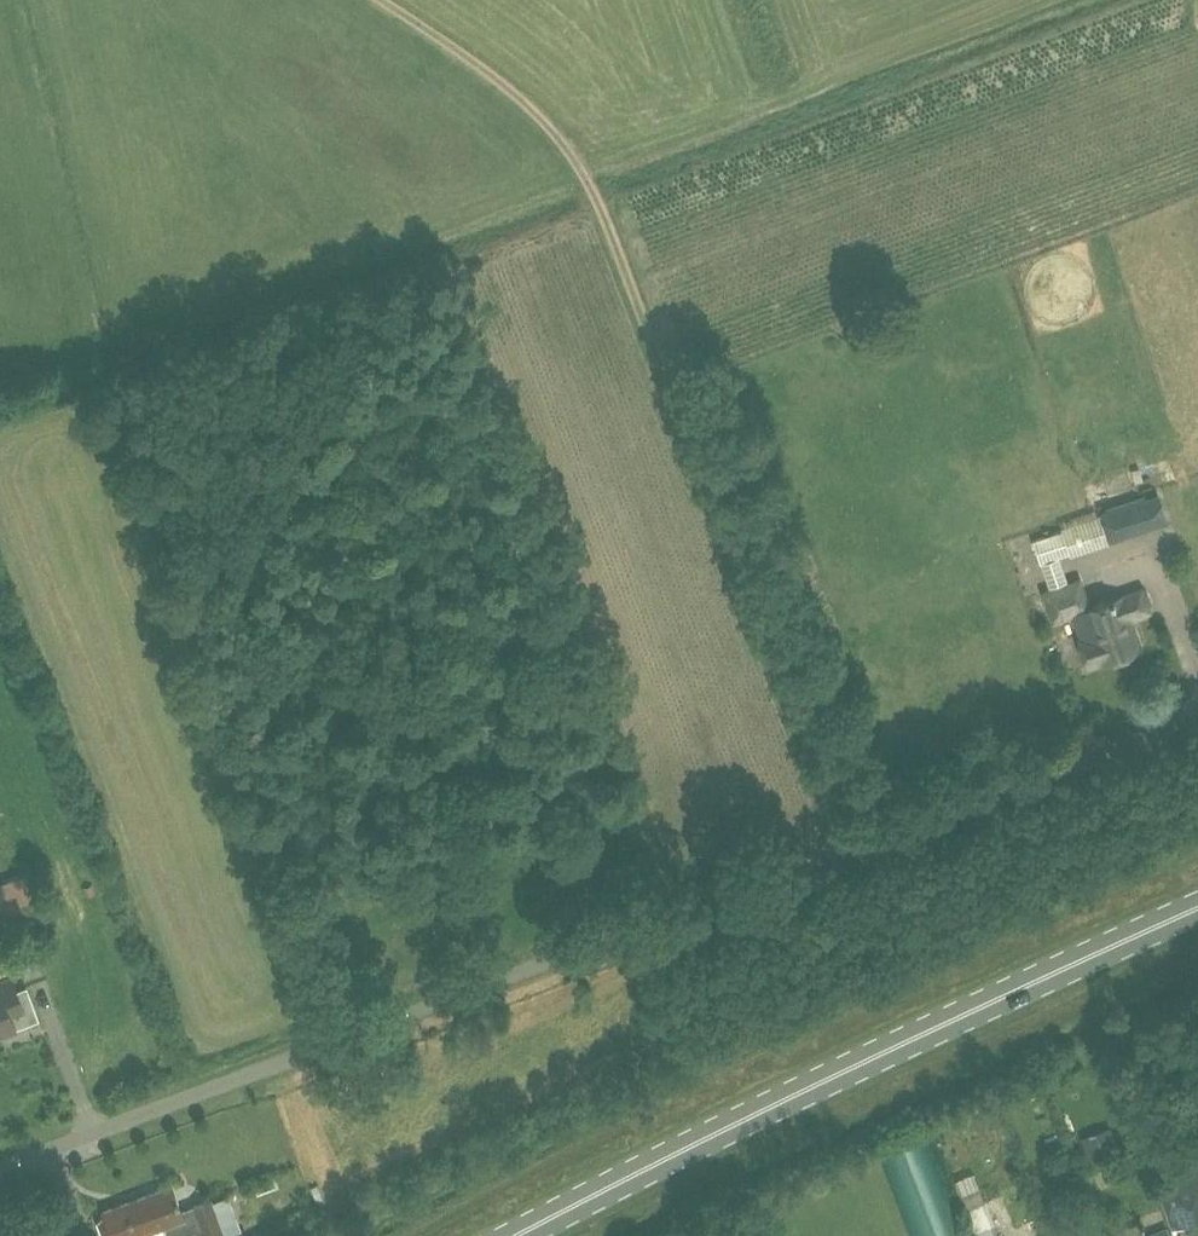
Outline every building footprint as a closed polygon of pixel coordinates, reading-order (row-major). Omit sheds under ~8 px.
[(1160,493),(1101,512),(1111,540),(1169,522),(1160,493)] [(1062,529),(1033,539),(1041,562),(1070,552),(1062,529)] [(1141,588),(1121,595),(1089,607),(1079,579),(1044,591),(1054,620),(1081,610),(1089,634),(1079,638),(1088,665),(1099,662),(1140,648),(1129,617),(1149,609),(1148,606),(1149,602),(1148,598),(1146,594),(1142,591),(1141,588)] [(0,882),(0,917),(3,927),(38,915),(23,874),(0,882)] [(21,1004),(12,978),(0,982),(0,1033),(14,1028),(7,1009),(21,1004)] [(1083,1142),(1092,1166),(1121,1154),(1112,1131),(1083,1142)] [(924,1136),(879,1153),(911,1235),(922,1235),(957,1223),(924,1136)] [(1164,1157),(1176,1153),(1173,1144),(1161,1148),(1164,1157)] [(1157,1185),(1172,1229),(1197,1220),(1197,1170),(1157,1185)] [(103,1210),(105,1215),(101,1217),(98,1223),(104,1235),(135,1235),(164,1225),(168,1235),(225,1235),(211,1199),(194,1205),(195,1206),(181,1211),(171,1184),(103,1210)] [(1072,1213),(1079,1231),(1103,1222),(1097,1204),(1072,1213)] [(1168,1228),(1144,1235),(1171,1235),(1168,1228)]
